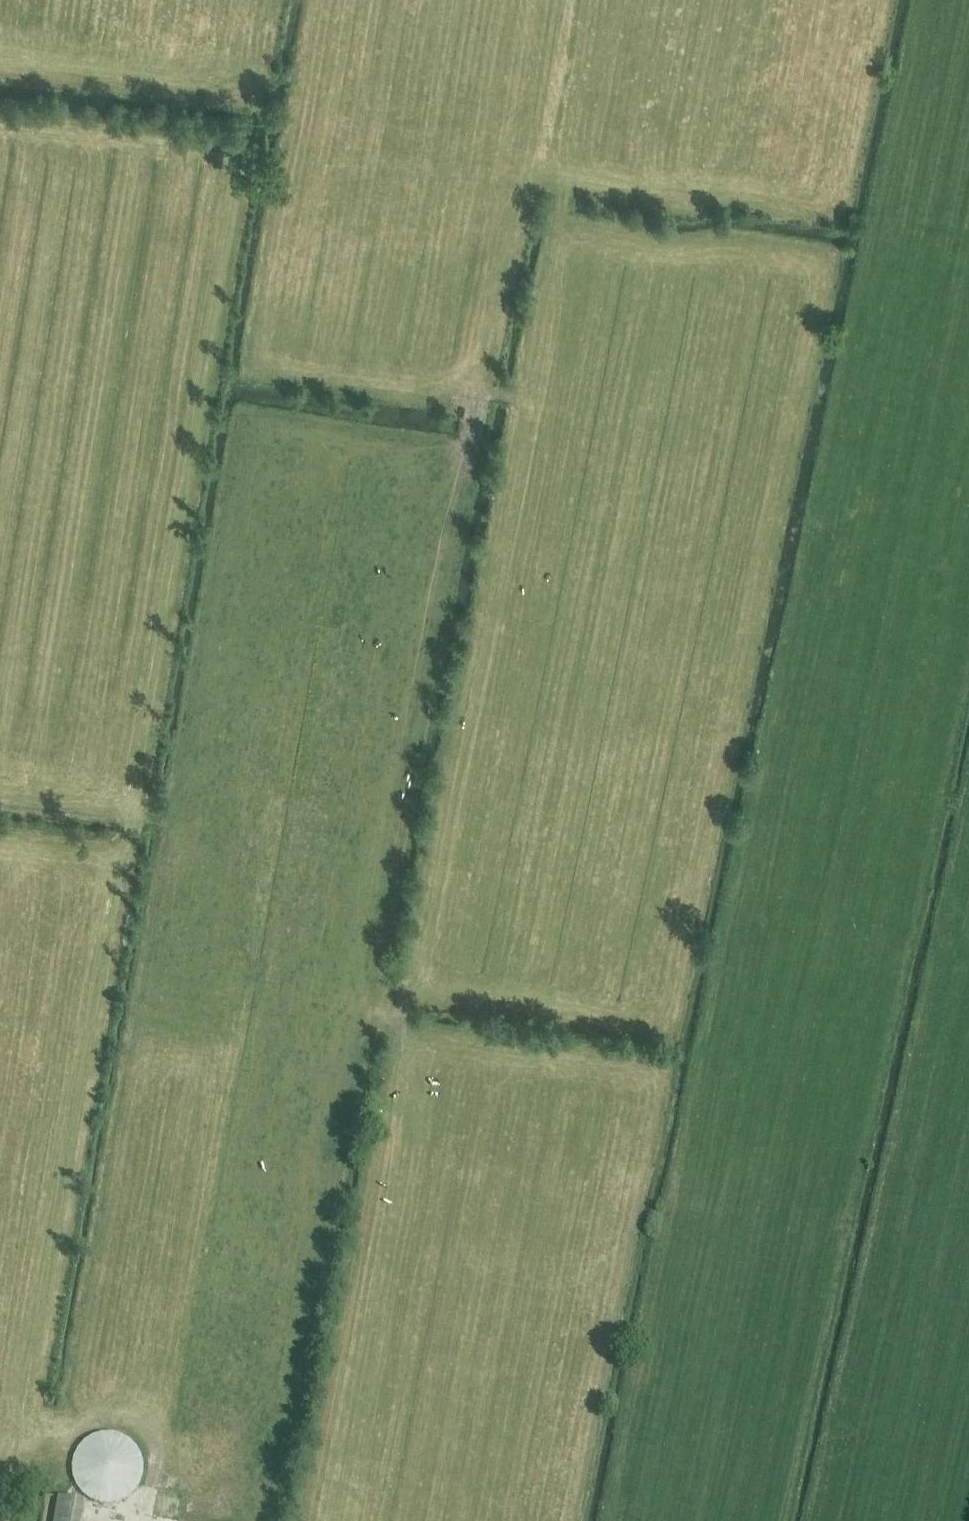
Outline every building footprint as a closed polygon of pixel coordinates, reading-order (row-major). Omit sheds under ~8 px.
[(139,1484),(142,1469),(139,1454),(130,1442),(116,1435),(100,1436),(86,1442),(77,1454),(73,1469),(77,1484),(86,1497),(100,1503),(115,1503),(129,1497),(139,1484)] [(59,1497),(54,1520),(80,1520),(84,1501),(59,1497)]
